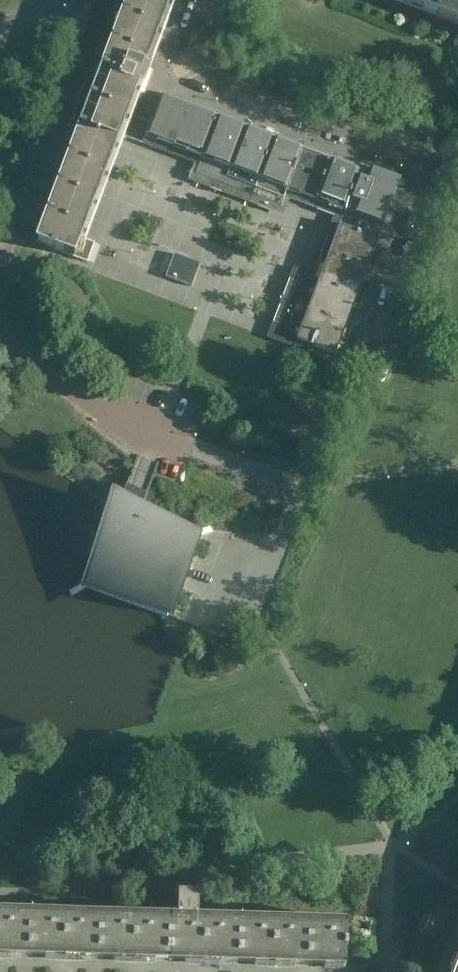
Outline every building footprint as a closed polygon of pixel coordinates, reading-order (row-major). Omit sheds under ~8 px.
[(166,12),(171,0),(127,0),(96,82),(92,81),(92,83),(93,84),(76,129),(78,129),(36,243),(53,249),(87,262),(95,243),(81,238),(117,144),(121,145),(138,100),(141,102),(142,100),(139,99),(143,88),(145,88),(143,87),(150,70),(145,68),(166,12)] [(457,25),(457,0),(392,0),(457,25)] [(401,182),(370,170),(360,167),(167,95),(161,93),(149,126),(146,125),(142,137),(145,138),(145,136),(146,136),(146,137),(201,158),(201,157),(202,158),(196,174),(281,207),(287,190),(288,191),(289,189),(306,195),(305,197),(314,201),(315,200),(317,201),(318,199),(340,207),(338,210),(354,216),(354,215),(384,226),(385,224),(384,224),(400,183),(401,182)] [(352,309),(357,297),(363,300),(369,283),(363,280),(367,269),(373,271),(380,254),(374,252),(378,241),(379,240),(354,231),(355,229),(339,223),(336,231),(339,232),(331,253),(330,252),(329,255),(330,256),(328,263),(325,262),(318,280),(321,281),(320,283),(299,275),(277,336),(305,346),(306,343),(336,354),(342,356),(348,339),(342,337),(346,326),(352,328),(358,311),(352,309)] [(174,254),(166,277),(192,287),(200,264),(174,254)] [(142,500),(125,494),(121,505),(116,503),(86,584),(70,589),(73,595),(86,586),(167,617),(190,555),(198,536),(213,531),(210,525),(197,533),(138,512),(142,500)] [(65,956),(65,959),(66,959),(66,956),(134,958),(134,962),(135,962),(136,958),(173,959),(173,956),(185,957),(185,960),(186,960),(187,957),(205,957),(204,964),(206,964),(206,960),(274,962),(274,966),(275,966),(275,962),(344,965),(344,968),(345,968),(347,922),(197,917),(198,896),(197,896),(179,896),(179,895),(178,895),(177,916),(0,911),(0,954),(65,956)]
